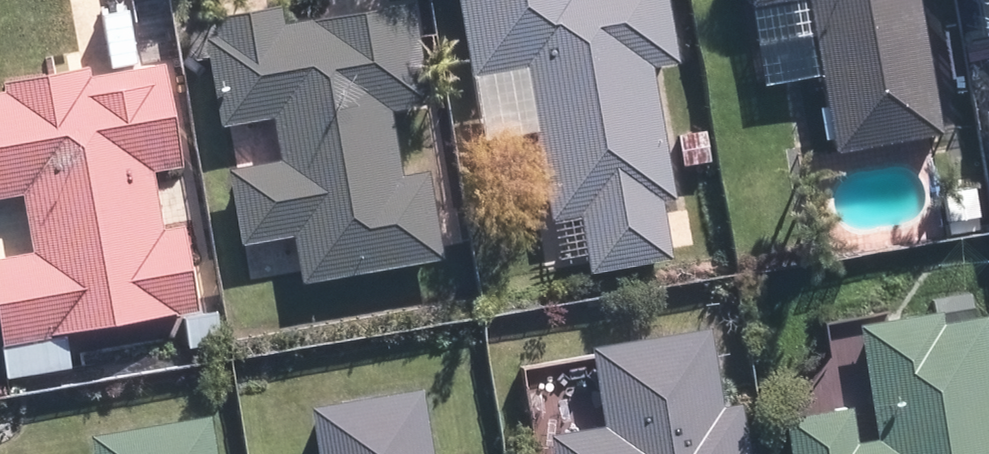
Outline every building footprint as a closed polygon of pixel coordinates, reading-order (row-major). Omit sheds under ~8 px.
[(657,199),(675,196),(652,58),(677,53),(667,0),(463,0),(474,69),(523,61),(548,217),(582,211),(592,271),(667,259),(657,199)] [(831,143),(939,125),(917,0),(807,0),(831,143)] [(297,232),(304,277),(444,255),(431,172),(402,177),(395,136),(394,136),(390,103),(430,96),(414,1),(211,35),(227,130),(272,122),(277,154),(228,161),(240,241),(297,232)] [(163,225),(154,168),(179,163),(161,58),(0,86),(0,195),(23,191),(33,250),(0,257),(0,310),(7,346),(199,308),(181,221),(163,225)] [(979,180),(939,186),(946,237),(985,232),(979,180)] [(982,315),(940,321),(938,308),(854,321),(872,433),(852,436),(847,404),(785,413),(791,453),(988,453),(988,362),(982,315)] [(591,342),(604,420),(547,429),(552,453),(744,453),(735,401),(717,404),(704,324),(591,342)] [(306,402),(315,453),(431,453),(419,383),(306,402)] [(208,409),(88,430),(92,453),(216,453),(208,409)]
